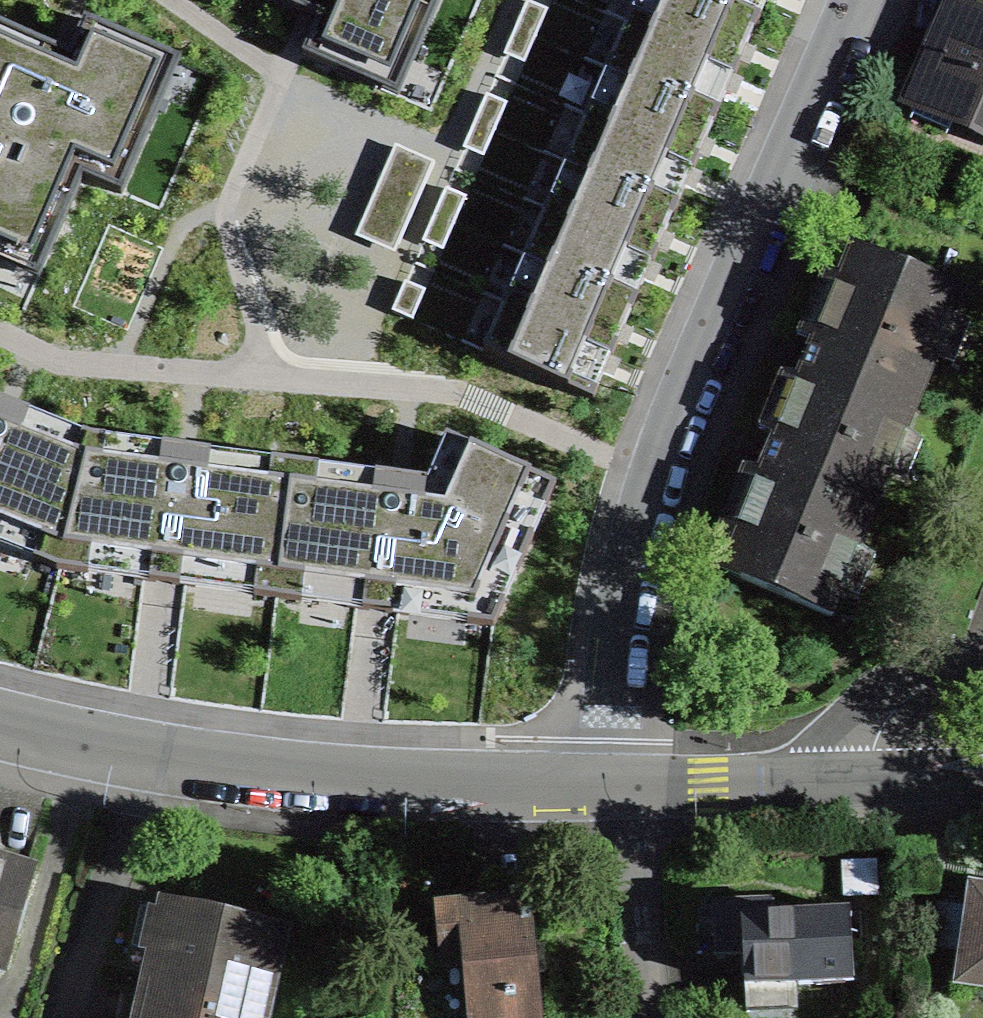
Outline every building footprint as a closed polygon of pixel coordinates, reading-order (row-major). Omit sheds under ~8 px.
[(300,12),(302,12),(318,19),(302,56),(372,86),(388,48),(414,59),(440,0),(274,0),(300,12)] [(737,73),(748,48),(757,26),(698,0),(637,0),(627,25),(659,39),(660,38),(660,37),(661,36),(662,35),(663,34),(664,33),(665,32),(666,32),(667,32),(668,31),(670,31),(671,31),(672,31),(673,31),(675,32),(676,32),(677,33),(678,33),(679,34),(680,35),(681,36),(681,37),(682,38),(682,39),(683,40),(683,41),(683,42),(684,43),(684,44),(683,46),(683,47),(683,48),(682,49),(682,51),(682,52),(681,53),(681,55),(681,56),(682,57),(682,59),(683,60),(683,61),(684,62),(685,63),(686,64),(688,65),(689,66),(690,66),(691,67),(692,67),(694,67),(695,67),(696,67),(697,67),(698,66),(699,66),(700,65),(701,65),(702,64),(703,63),(704,62),(705,61),(705,60),(706,59),(737,73)] [(769,0),(698,0),(757,26),(768,1),(769,0)] [(956,115),(982,126),(982,14),(956,2),(919,87),(914,97),(919,99),(912,114),(949,130),(956,115)] [(84,19),(68,55),(55,49),(51,47),(0,25),(0,262),(11,236),(49,253),(82,177),(121,194),(163,98),(137,87),(154,49),(84,19)] [(627,25),(606,71),(717,120),(728,94),(737,73),(706,59),(705,60),(705,61),(704,62),(703,63),(702,64),(701,65),(700,65),(699,66),(698,66),(697,67),(696,67),(695,67),(694,67),(692,67),(691,67),(690,66),(689,66),(688,65),(686,64),(685,63),(684,62),(683,61),(683,60),(682,59),(682,57),(681,56),(681,55),(681,53),(682,52),(682,51),(682,49),(683,48),(683,47),(683,46),(684,44),(684,43),(683,42),(683,41),(683,40),(682,39),(682,38),(681,37),(681,36),(680,35),(679,34),(678,33),(677,33),(676,32),(675,32),(673,31),(672,31),(671,31),(670,31),(668,31),(667,32),(666,32),(665,32),(664,33),(663,34),(662,35),(661,36),(660,37),(660,38),(659,39),(627,25)] [(664,154),(665,153),(696,167),(707,141),(717,120),(606,71),(586,118),(618,133),(619,132),(619,130),(620,129),(621,128),(622,128),(623,127),(624,126),(626,126),(627,125),(628,125),(629,125),(631,125),(632,125),(633,125),(635,126),(636,127),(637,127),(638,128),(639,129),(640,130),(641,131),(641,132),(642,133),(642,134),(642,135),(642,136),(642,137),(642,139),(642,140),(642,141),(642,142),(641,143),(641,144),(640,146),(640,147),(640,148),(640,150),(641,151),(641,152),(641,153),(642,155),(643,156),(644,157),(645,158),(646,158),(647,159),(648,160),(649,160),(650,161),(652,161),(653,161),(654,161),(655,161),(657,160),(658,160),(659,159),(660,159),(661,158),(662,157),(663,156),(664,155),(664,154)] [(586,118),(565,165),(676,213),(687,188),(696,167),(665,153),(664,154),(664,155),(663,156),(662,157),(661,158),(660,159),(659,159),(658,160),(657,160),(655,161),(654,161),(653,161),(652,161),(650,161),(649,160),(648,160),(647,159),(646,158),(645,158),(644,157),(643,156),(642,155),(641,153),(641,152),(641,151),(640,150),(640,148),(640,147),(640,146),(641,144),(641,143),(642,142),(642,141),(642,140),(642,139),(642,137),(642,136),(642,135),(642,134),(642,133),(641,132),(641,131),(640,130),(639,129),(638,128),(637,127),(636,127),(635,126),(633,125),(632,125),(631,125),(629,125),(628,125),(627,125),(626,126),(624,126),(623,127),(622,128),(621,128),(620,129),(619,130),(619,132),(618,133),(586,118)] [(624,247),(624,246),(655,260),(666,234),(676,213),(565,165),(545,212),(577,226),(578,225),(579,223),(579,222),(580,222),(581,221),(582,220),(583,219),(584,219),(586,218),(587,218),(588,218),(589,218),(591,218),(592,218),(593,219),(594,219),(595,220),(596,220),(597,221),(598,222),(599,223),(600,224),(600,225),(601,226),(601,227),(602,228),(602,229),(602,230),(602,231),(602,233),(602,234),(601,235),(601,236),(600,237),(600,239),(600,240),(600,241),(600,243),(600,244),(600,245),(601,246),(601,248),(602,249),(603,250),(604,251),(605,251),(606,252),(607,253),(609,253),(610,254),(611,254),(612,254),(613,254),(615,254),(616,253),(617,253),(618,252),(619,252),(620,251),(621,250),(622,249),(623,248),(624,247)] [(545,212),(525,258),(635,306),(646,281),(655,260),(624,246),(624,247),(623,248),(622,249),(621,250),(620,251),(619,252),(618,252),(617,253),(616,253),(615,254),(613,254),(612,254),(611,254),(610,254),(609,253),(607,253),(606,252),(605,251),(604,251),(603,250),(602,249),(601,248),(601,246),(600,245),(600,244),(600,243),(600,241),(600,240),(600,239),(600,237),(601,236),(601,235),(602,234),(602,233),(602,231),(602,230),(602,229),(602,228),(601,227),(601,226),(600,225),(600,224),(599,223),(598,222),(597,221),(596,220),(595,220),(594,219),(593,219),(592,218),(591,218),(589,218),(588,218),(587,218),(586,218),(584,219),(583,219),(582,220),(581,221),(580,222),(579,222),(579,223),(578,225),(577,226),(545,212)] [(786,409),(898,454),(964,293),(852,247),(805,364),(786,409)] [(583,341),(583,340),(615,353),(625,328),(635,306),(525,258),(504,305),(536,319),(537,318),(538,317),(538,316),(539,315),(540,314),(541,313),(542,313),(544,312),(545,312),(546,312),(547,312),(548,311),(550,312),(551,312),(552,312),(553,312),(554,313),(555,314),(556,314),(557,315),(558,316),(559,317),(559,318),(560,319),(560,320),(561,321),(561,322),(561,324),(561,325),(561,326),(561,327),(560,328),(560,329),(559,331),(559,332),(559,333),(559,335),(559,336),(559,337),(559,339),(560,340),(561,341),(561,342),(562,343),(563,344),(564,345),(565,346),(566,346),(568,347),(569,347),(570,347),(571,347),(573,347),(574,347),(575,347),(576,346),(577,346),(579,345),(580,345),(581,344),(581,343),(582,342),(583,341)] [(604,377),(615,353),(583,340),(583,341),(582,342),(581,343),(581,344),(580,345),(579,345),(577,346),(576,346),(575,347),(574,347),(573,347),(571,347),(570,347),(569,347),(568,347),(566,346),(565,346),(564,345),(563,344),(562,343),(561,342),(561,341),(560,340),(559,339),(559,337),(559,336),(559,335),(559,333),(559,332),(559,331),(560,329),(560,328),(561,327),(561,326),(561,325),(561,324),(561,322),(561,321),(560,320),(560,319),(559,318),(559,317),(558,316),(557,315),(556,314),(555,314),(554,313),(553,312),(552,312),(551,312),(550,312),(548,311),(547,312),(546,312),(545,312),(544,312),(542,313),(541,313),(540,314),(539,315),(538,316),(538,317),(537,318),(536,319),(504,305),(482,355),(593,403),(604,377)] [(59,570),(93,438),(0,401),(0,547),(56,569),(59,570)] [(720,571),(831,617),(898,454),(786,409),(764,464),(720,571)] [(294,464),(277,598),(385,613),(408,616),(411,594),(454,600),(451,622),(493,627),(556,485),(445,437),(426,482),(294,464)] [(238,593),(277,598),(294,464),(93,438),(59,570),(168,584),(195,588),(198,568),(241,574),(238,593)] [(5,970),(32,874),(0,865),(0,968),(5,970)] [(973,890),(959,983),(982,986),(982,891),(973,890)] [(743,955),(744,987),(853,982),(849,911),(772,915),(771,901),(752,902),(752,916),(713,918),(715,955),(743,953),(743,955)] [(470,1017),(539,1017),(528,902),(480,906),(437,910),(442,961),(464,959),(470,1017)] [(167,904),(142,1013),(141,1017),(262,1017),(282,930),(167,904)]
